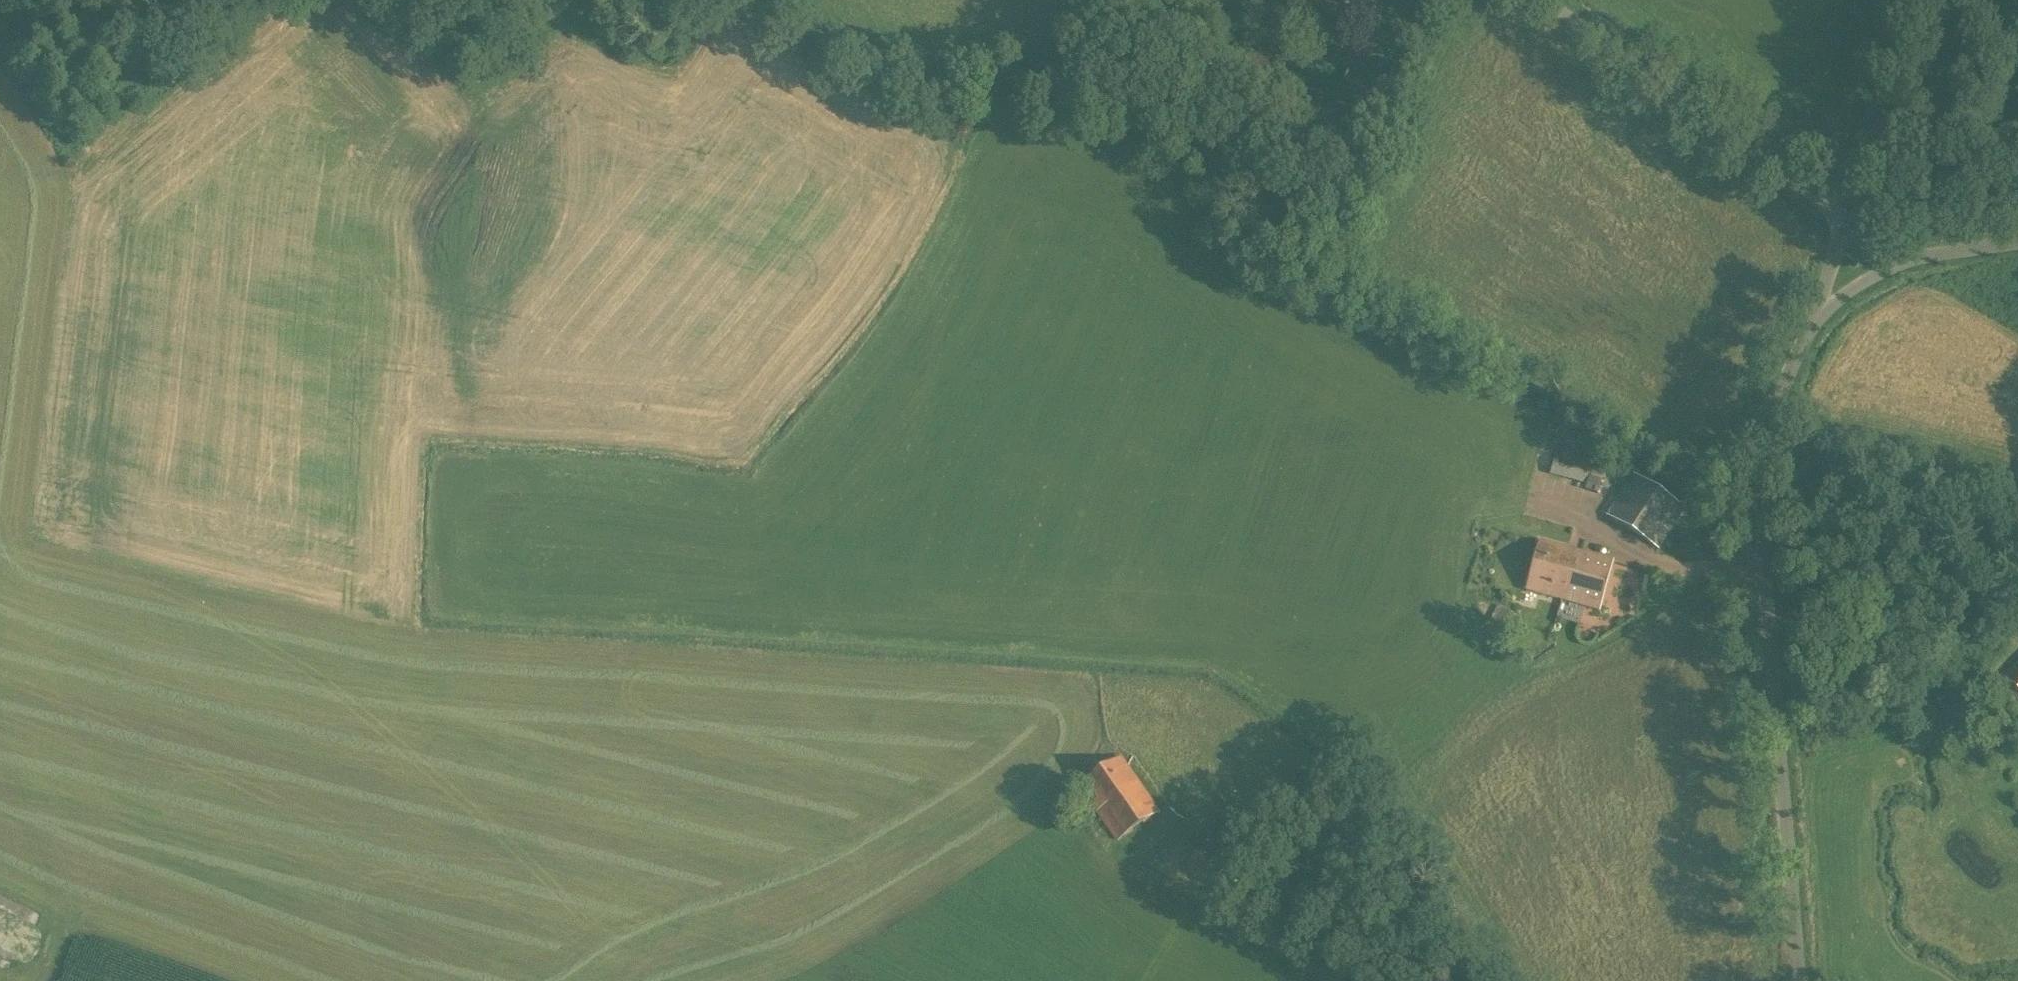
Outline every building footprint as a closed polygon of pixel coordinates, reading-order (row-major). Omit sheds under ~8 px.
[(1586,485),(1584,490),(1595,494),(1605,463),(1545,444),(1538,465),(1548,469),(1547,473),(1586,485)] [(1685,508),(1632,473),(1605,514),(1658,550),(1685,508)] [(1525,589),(1560,599),(1564,585),(1570,586),(1580,552),(1539,540),(1525,589)] [(1564,585),(1560,599),(1599,610),(1612,561),(1580,552),(1570,586),(1564,585)] [(1498,605),(1482,637),(1496,644),(1499,640),(1505,642),(1512,612),(1498,605)] [(2004,676),(2017,689),(2017,661),(2004,676)] [(1077,786),(1117,841),(1160,812),(1122,755),(1077,786)]
